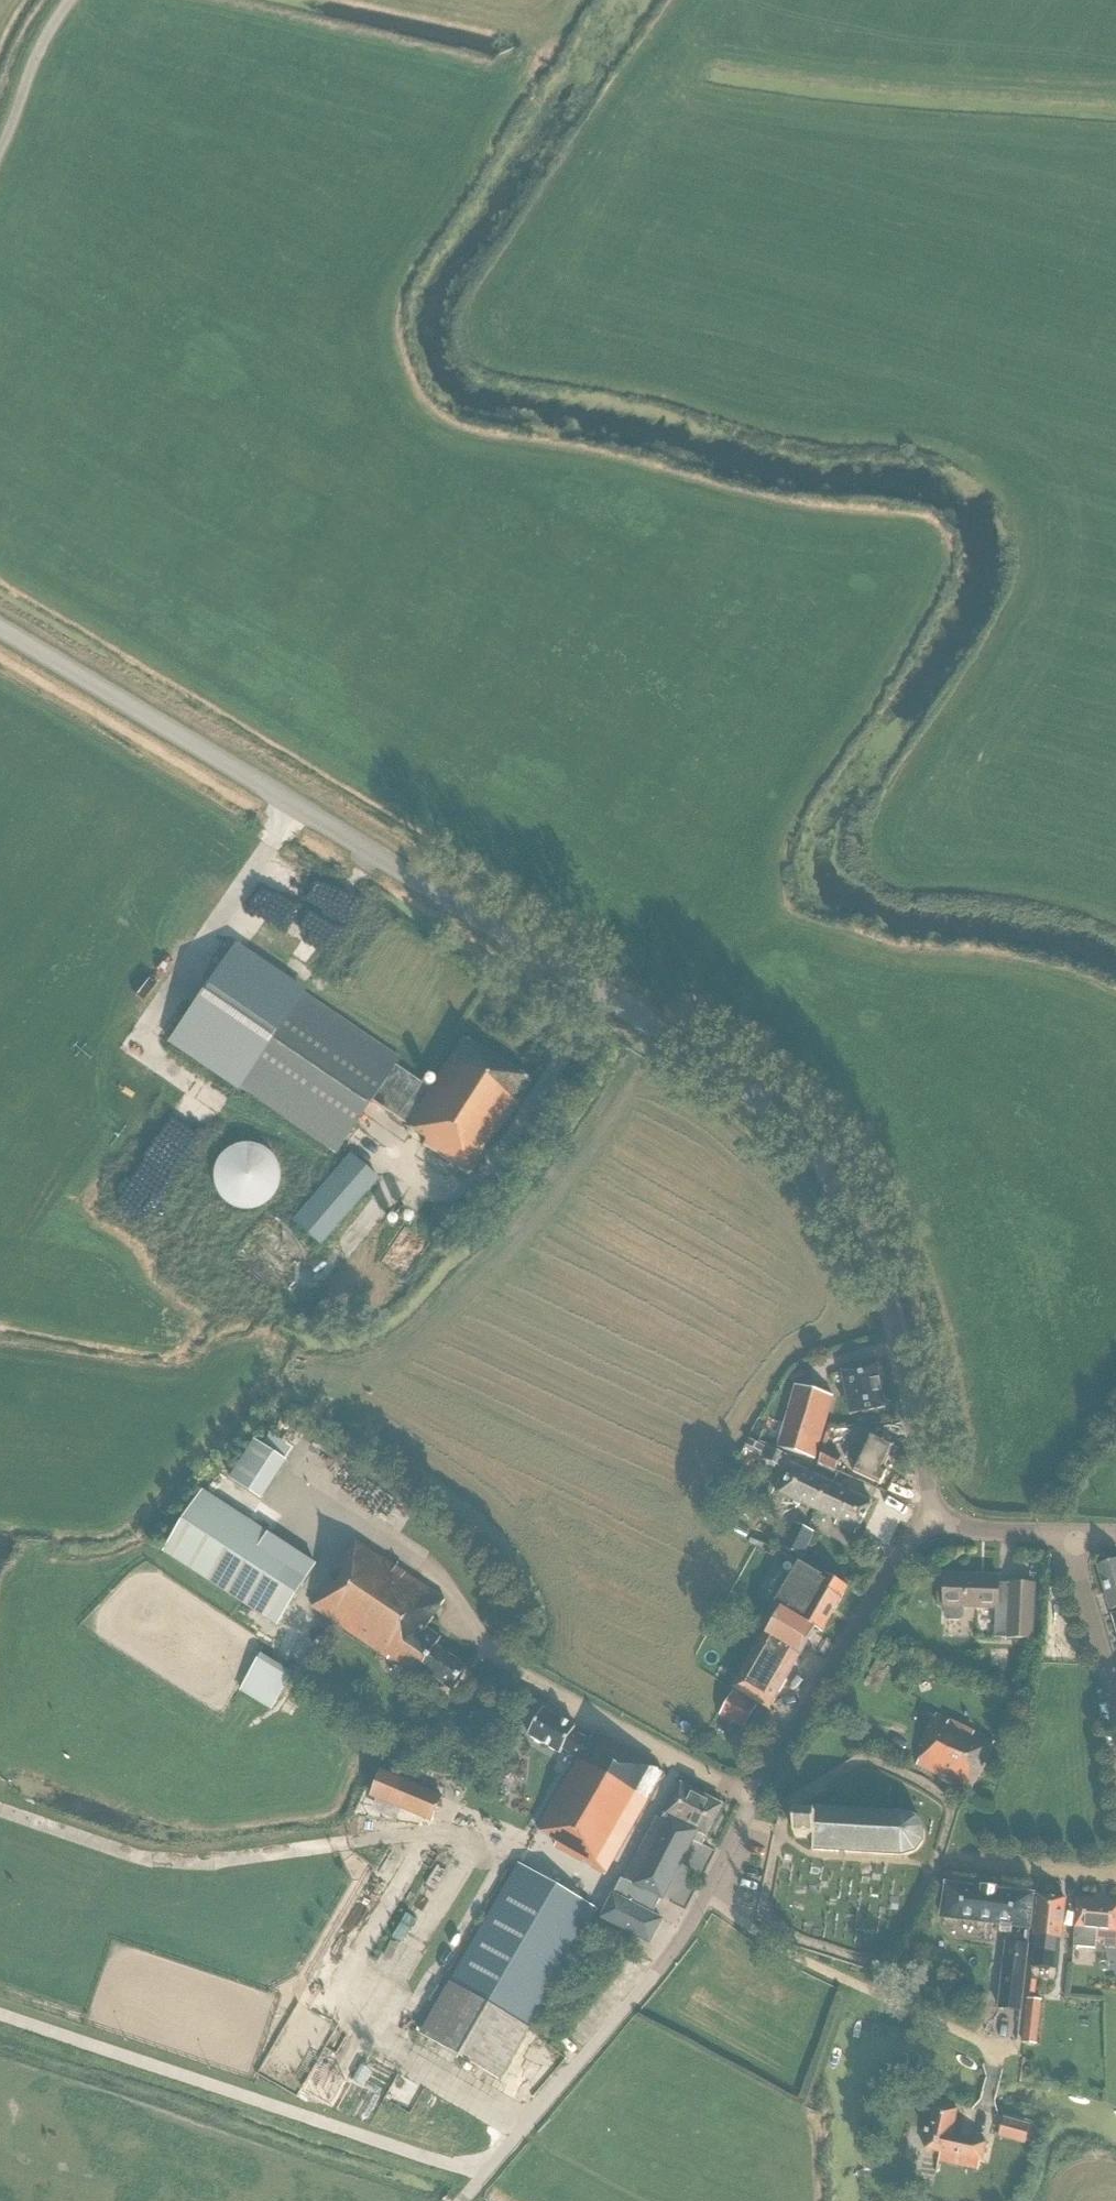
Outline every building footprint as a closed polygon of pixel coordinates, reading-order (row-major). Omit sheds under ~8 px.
[(423,1145),(469,1176),(530,1082),(464,1038),(430,1089),(395,1066),(398,1061),(232,950),(170,1043),(337,1153),(371,1101),(407,1125),(406,1127),(426,1140),(423,1145)] [(248,1144),(241,1145),(234,1146),(230,1149),(224,1152),(220,1157),(217,1161),(214,1168),(213,1175),(213,1181),(215,1189),(218,1195),(222,1201),(228,1206),(234,1210),(242,1212),(248,1211),(255,1210),(262,1208),(268,1204),(273,1198),(277,1192),(278,1189),(280,1183),(280,1176),(279,1170),(277,1163),(272,1156),(267,1152),(261,1148),(254,1145),(248,1144)] [(290,1223),(319,1248),(380,1179),(350,1154),(290,1223)] [(274,1301),(317,1250),(271,1211),(228,1262),(274,1301)] [(851,1414),(887,1407),(878,1364),(842,1371),(846,1393),(851,1414)] [(759,1431),(755,1442),(778,1449),(815,1459),(833,1396),(796,1386),(782,1438),(759,1431)] [(846,1458),(857,1463),(853,1472),(881,1485),(888,1471),(884,1469),(895,1445),(871,1434),(866,1446),(854,1440),(846,1458)] [(766,1447),(749,1439),(746,1445),(763,1453),(766,1447)] [(257,1441),(231,1480),(261,1500),(287,1461),(257,1441)] [(789,1456),(769,1447),(763,1459),(784,1468),(789,1456)] [(820,1462),(837,1467),(840,1455),(823,1450),(820,1462)] [(838,1521),(836,1525),(855,1535),(857,1530),(859,1531),(873,1503),(793,1465),(779,1493),(838,1521)] [(260,1537),(267,1527),(204,1484),(162,1548),(275,1623),(304,1578),(284,1565),(290,1556),(260,1537)] [(803,1557),(814,1532),(793,1522),(782,1547),(803,1557)] [(426,1628),(445,1600),(356,1541),(312,1607),(387,1658),(389,1656),(417,1675),(421,1669),(452,1690),(467,1668),(436,1646),(441,1638),(426,1628)] [(1098,1566),(1111,1611),(1115,1609),(1115,1560),(1098,1566)] [(822,1632),(848,1587),(824,1573),(823,1577),(798,1564),(771,1611),(779,1615),(767,1636),(764,1635),(733,1690),(770,1710),(816,1628),(822,1632)] [(1033,1639),(1034,1597),(1035,1585),(999,1584),(999,1578),(946,1576),(945,1607),(946,1607),(946,1617),(950,1620),(960,1620),(964,1618),(964,1607),(996,1609),(996,1638),(1033,1639)] [(294,1674),(261,1655),(240,1692),(272,1711),(294,1674)] [(733,1691),(725,1707),(742,1716),(750,1701),(733,1691)] [(481,1700),(467,1692),(455,1712),(469,1720),(481,1700)] [(539,1829),(558,1841),(554,1847),(604,1876),(664,1772),(594,1733),(590,1741),(573,1732),(576,1728),(544,1709),(529,1736),(533,1738),(534,1741),(542,1746),(545,1745),(561,1754),(563,1749),(579,1759),(539,1829)] [(919,1746),(924,1748),(917,1764),(972,1789),(994,1741),(937,1714),(919,1746)] [(441,1795),(383,1771),(372,1795),(430,1820),(441,1795)] [(661,1822),(693,1837),(691,1840),(693,1841),(702,1845),(723,1805),(681,1784),(662,1821),(661,1822)] [(919,1844),(920,1843),(921,1841),(921,1837),(922,1833),(921,1831),(921,1828),(919,1825),(917,1821),(915,1818),(913,1817),(911,1816),(908,1814),(905,1813),(904,1813),(901,1813),(901,1812),(814,1808),(813,1816),(796,1815),(795,1837),(813,1838),(812,1851),(900,1856),(900,1855),(904,1855),(907,1854),(909,1853),(911,1852),(913,1851),(915,1849),(917,1847),(919,1844)] [(663,1899),(693,1841),(691,1840),(693,1837),(661,1822),(662,1821),(657,1818),(625,1881),(621,1879),(612,1897),(613,1897),(602,1919),(650,1944),(661,1922),(652,1917),(661,1899),(663,1899)] [(519,1864),(421,2034),(500,2079),(598,1909),(519,1864)] [(1034,1896),(947,1885),(943,1917),(1029,1928),(1034,1896)] [(1032,1959),(1047,1961),(1050,1937),(1061,1939),(1066,1899),(1039,1896),(1032,1959)] [(1104,1946),(1115,1947),(1115,1904),(1078,1900),(1074,1947),(1095,1949),(1096,1940),(1104,1941),(1104,1946)] [(1006,1943),(999,2009),(1021,2011),(1028,1946),(1006,1943)] [(1042,1999),(1028,1999),(1022,2043),(1037,2045),(1042,1999)] [(938,2162),(977,2172),(979,2163),(981,2163),(986,2145),(952,2136),(958,2111),(935,2105),(925,2150),(940,2153),(938,2162)] [(1025,2144),(1030,2125),(1004,2118),(999,2136),(1025,2144)]
